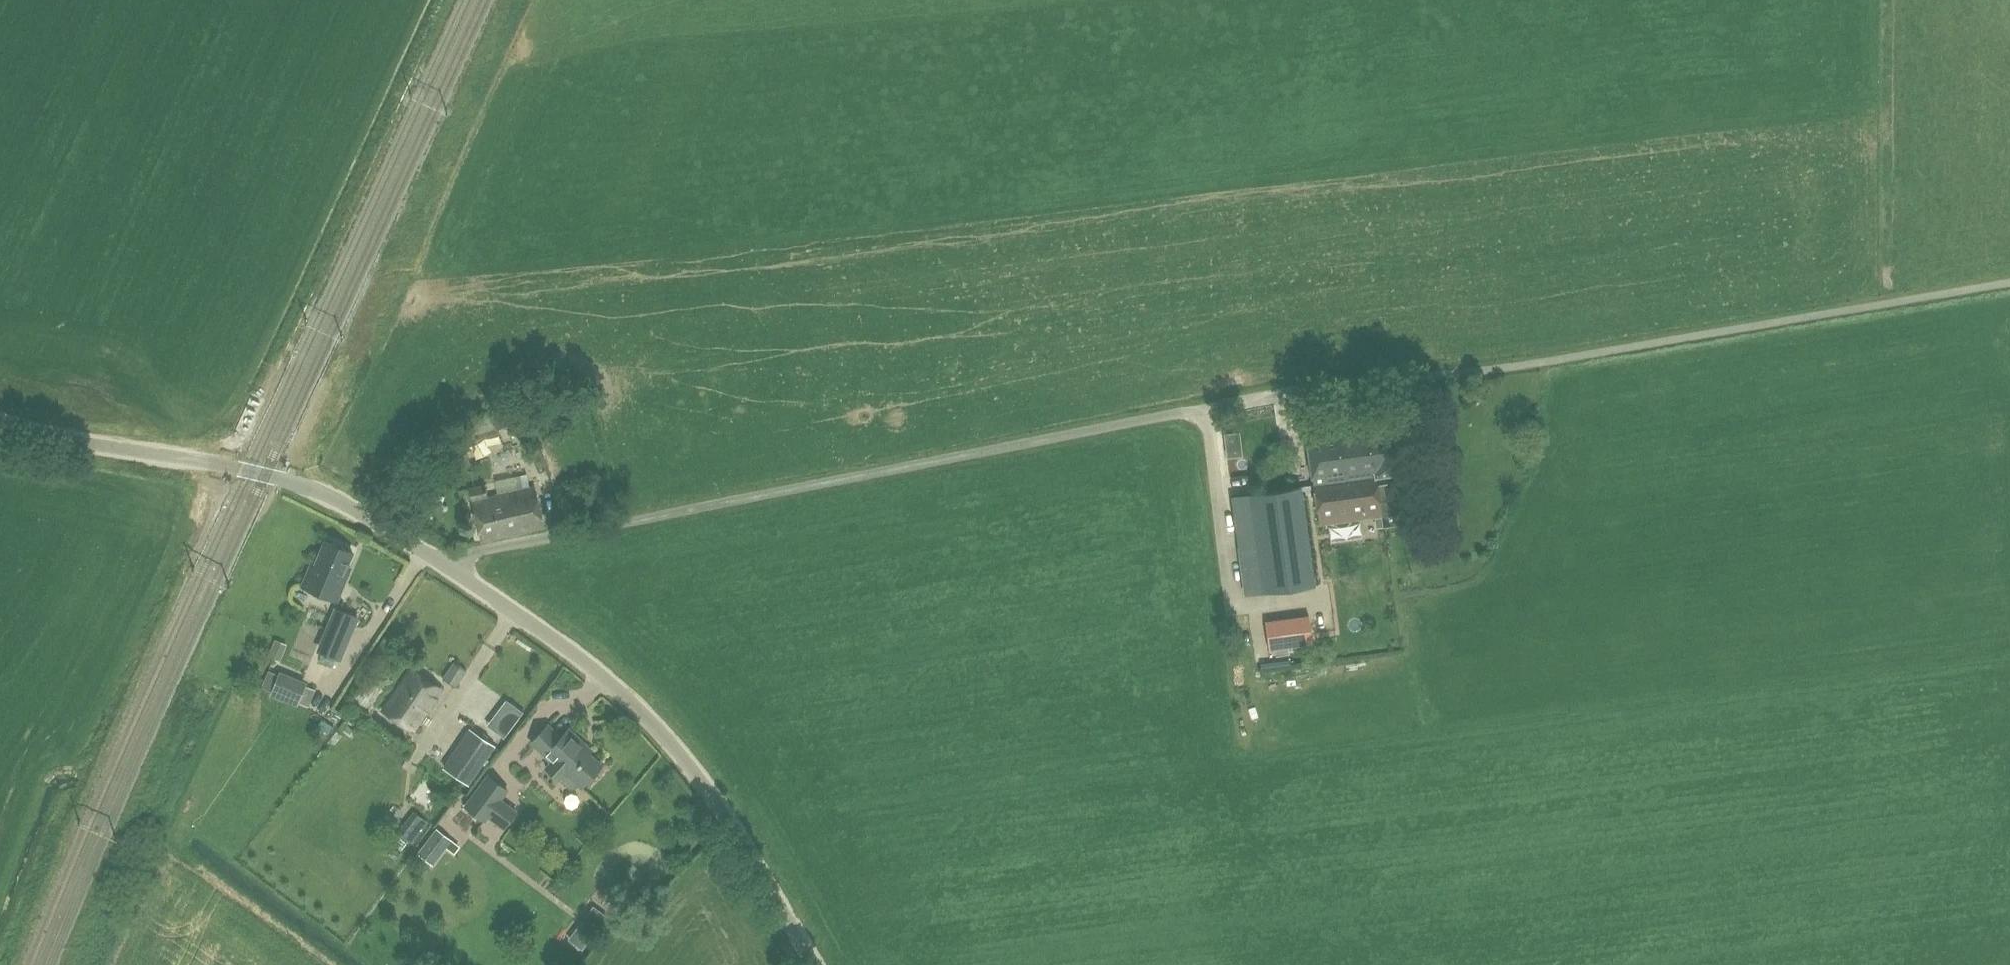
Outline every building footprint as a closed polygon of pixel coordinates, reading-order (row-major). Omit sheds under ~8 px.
[(1308,431),(1315,487),(1375,479),(1375,478),(1408,474),(1400,415),(1369,420),(1369,423),(1308,431)] [(1375,479),(1315,487),(1319,519),(1379,512),(1376,485),(1375,479)] [(534,484),(488,494),(486,481),(470,486),(472,498),(470,498),(480,540),(543,526),(534,484)] [(1402,482),(1376,485),(1379,512),(1405,509),(1402,482)] [(1298,487),(1251,493),(1257,540),(1304,533),(1298,487)] [(352,552),(326,540),(315,565),(312,563),(302,585),(336,600),(346,578),(342,576),(352,552)] [(1259,550),(1237,553),(1244,596),(1292,589),(1289,571),(1262,575),(1259,550)] [(336,657),(342,660),(357,617),(338,610),(322,652),(319,661),(332,667),(336,657)] [(455,687),(464,670),(452,663),(442,680),(455,687)] [(410,669),(383,710),(413,730),(440,689),(410,669)] [(531,742),(551,761),(546,767),(559,779),(560,778),(574,790),(579,784),(581,786),(601,763),(582,746),(585,742),(568,727),(560,736),(547,724),(531,742)] [(475,776),(496,746),(469,728),(448,758),(475,776)] [(504,829),(507,824),(517,811),(502,799),(509,790),(487,774),(463,806),(485,822),(488,818),(504,829)] [(433,865),(452,840),(436,828),(417,852),(433,865)] [(607,915),(601,910),(594,905),(583,921),(569,938),(583,948),(607,915)]
